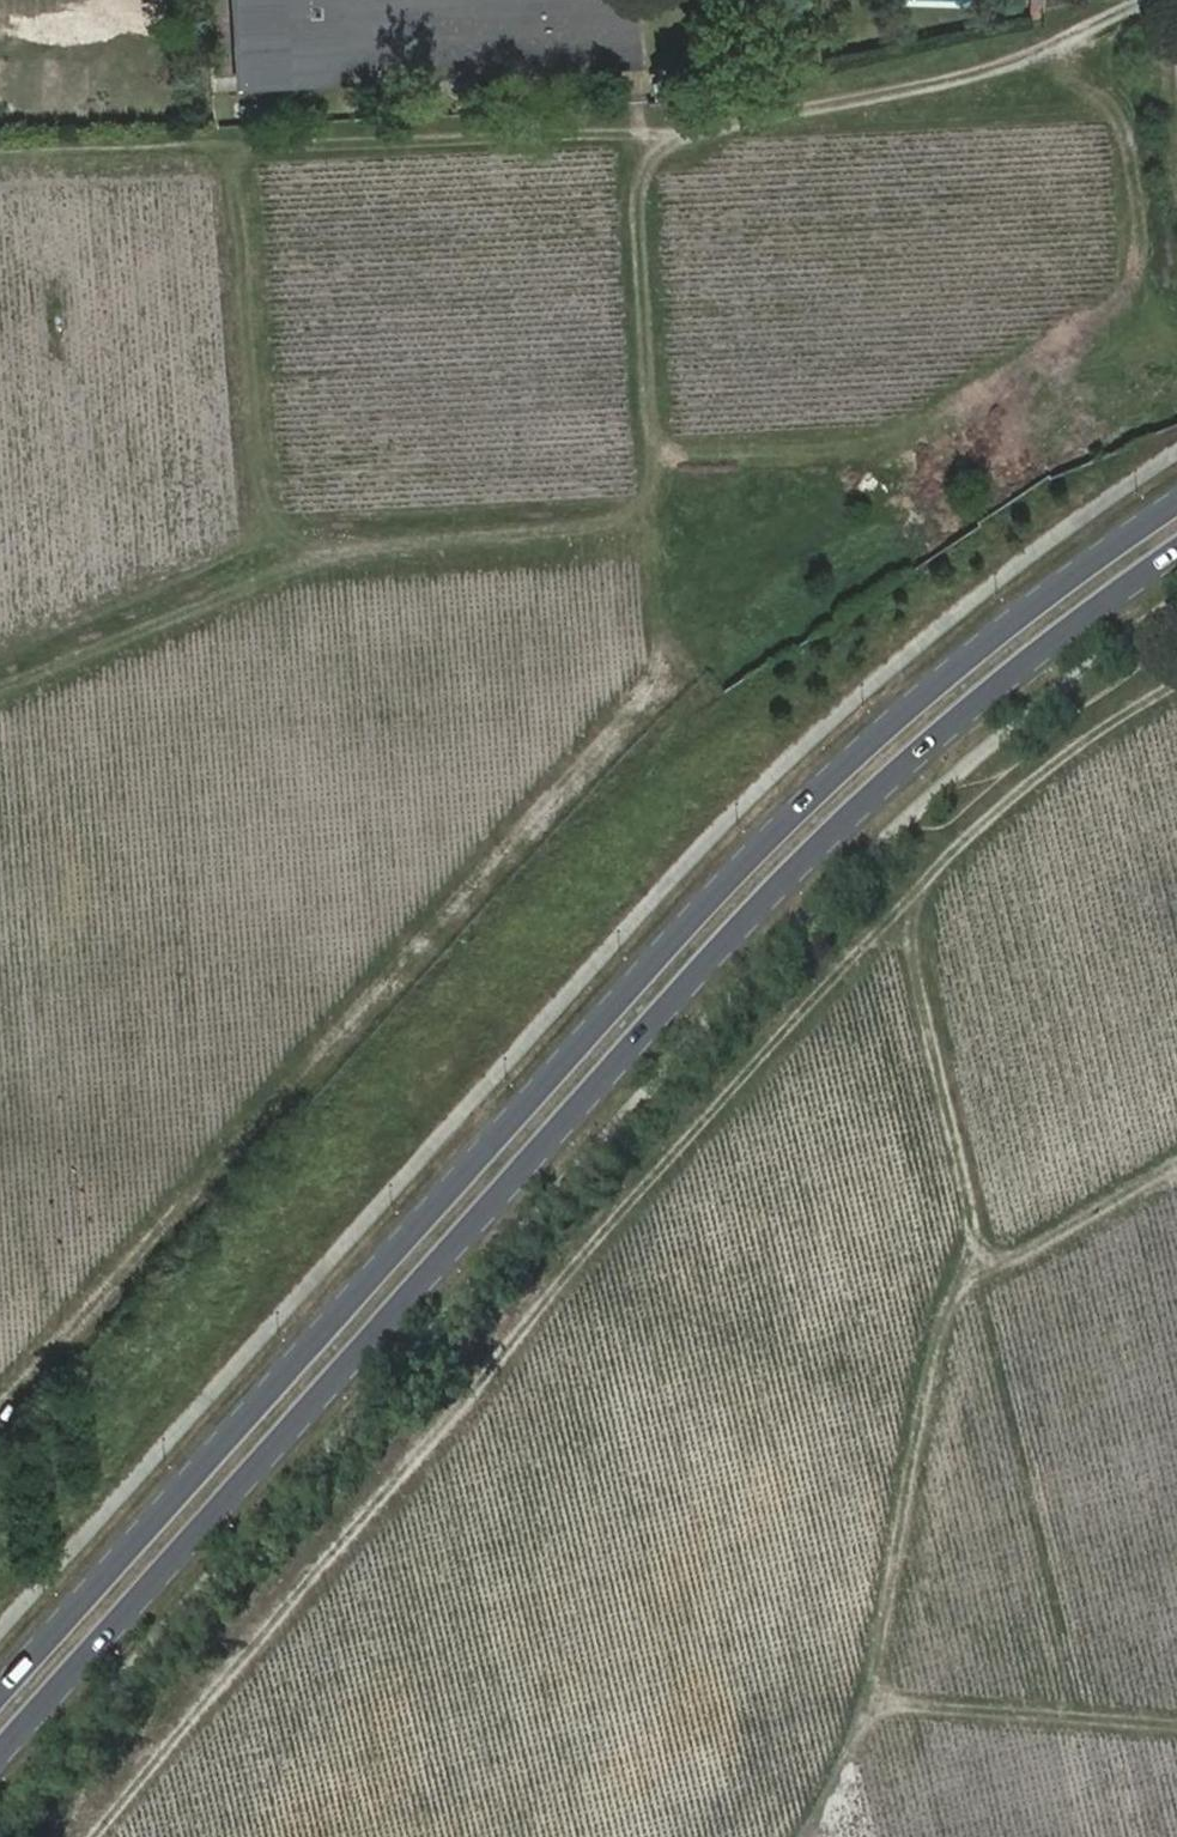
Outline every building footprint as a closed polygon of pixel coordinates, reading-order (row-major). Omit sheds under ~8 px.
[(250,78),(588,57),(585,4),(617,3),(616,0),(246,0),(250,78)] [(1029,22),(1040,19),(1041,0),(1030,0),(1029,22)] [(617,3),(585,4),(588,57),(620,55),(617,3)] [(1166,174),(1171,201),(1176,200),(1176,172),(1166,174)]
